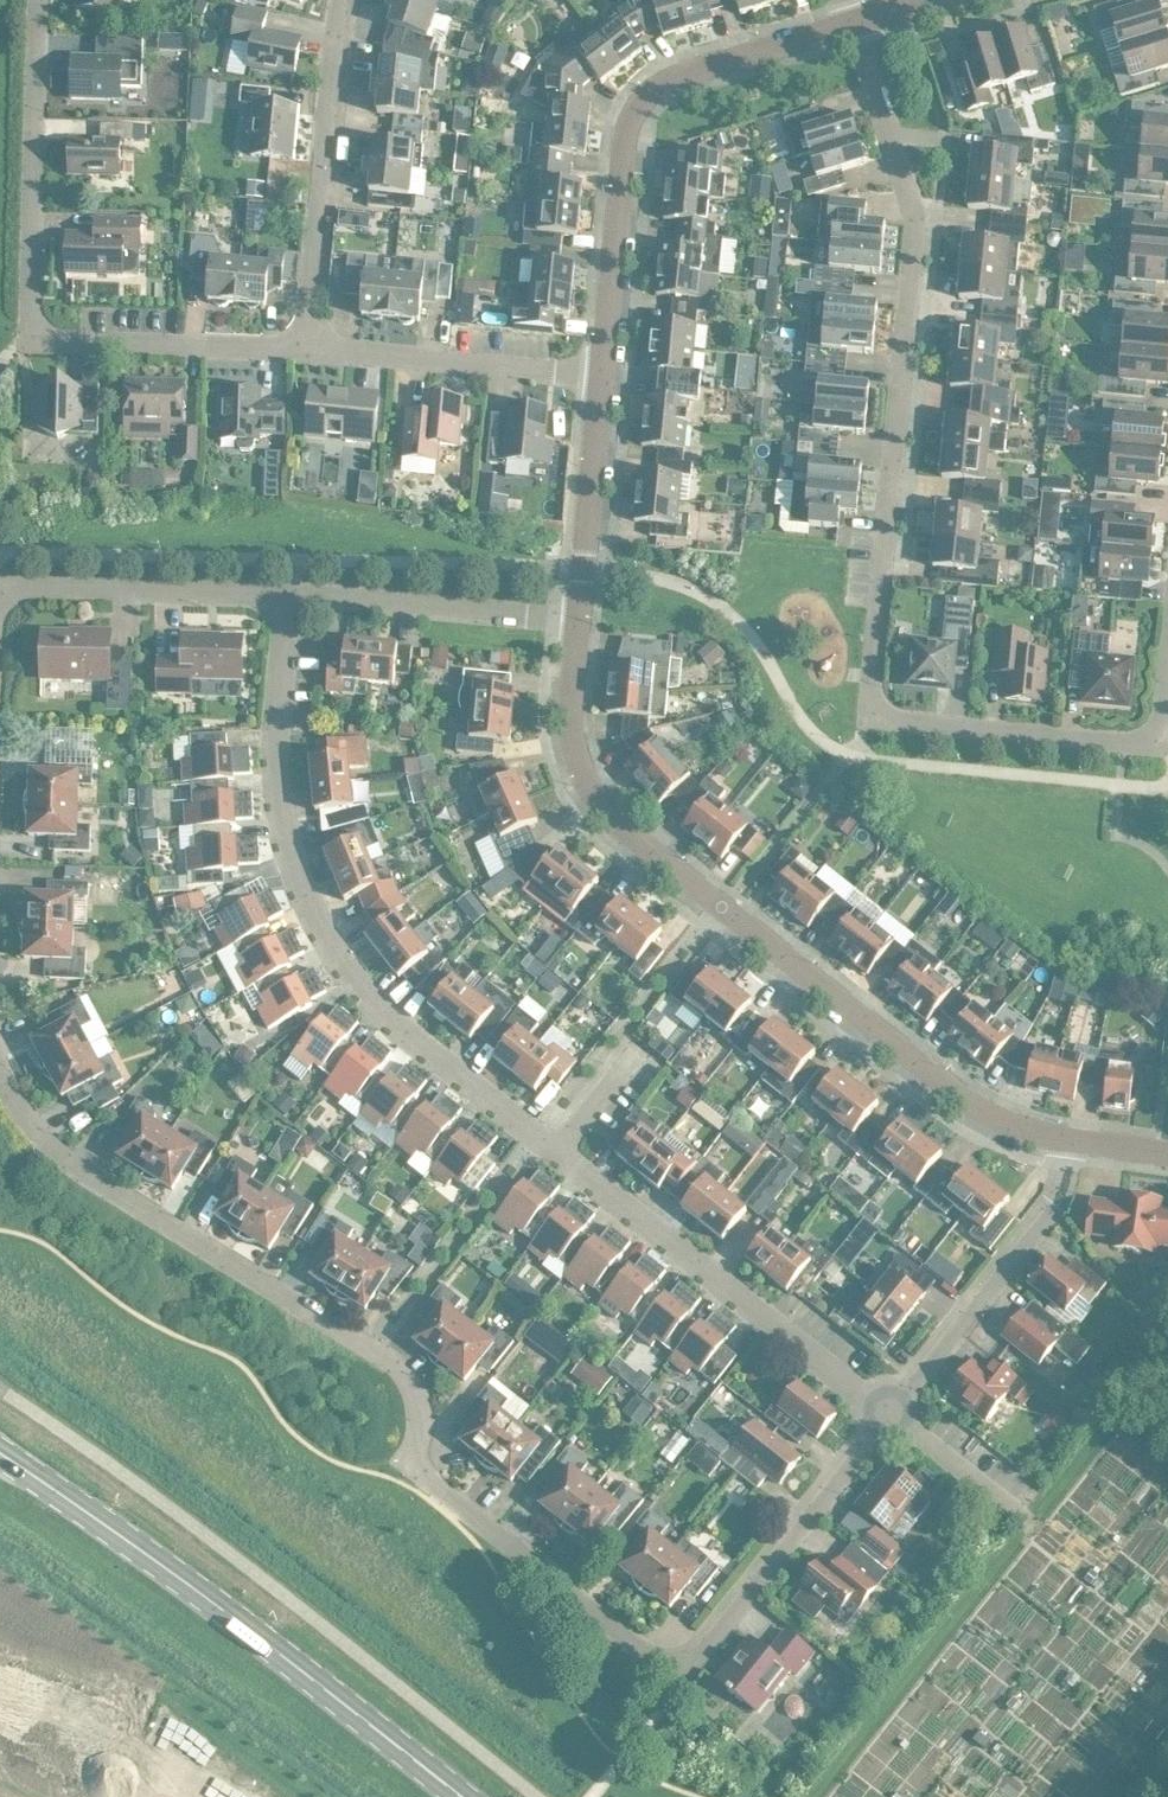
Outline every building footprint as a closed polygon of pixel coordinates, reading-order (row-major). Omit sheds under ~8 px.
[(76,6),(116,12),(118,0),(76,0),(76,6)] [(208,1),(204,0),(197,0),(193,13),(202,16),(208,1)] [(429,52),(434,38),(427,36),(435,12),(396,0),(389,0),(386,9),(393,11),(389,25),(405,30),(400,46),(429,52)] [(435,12),(439,0),(396,0),(435,12)] [(629,0),(626,0),(609,10),(616,19),(596,35),(621,66),(642,50),(634,40),(646,33),(629,0)] [(646,33),(659,25),(662,37),(687,29),(678,0),(629,0),(646,33)] [(708,7),(721,3),(721,0),(678,0),(687,29),(713,22),(708,7)] [(764,6),(763,0),(735,0),(739,13),(764,6)] [(1166,33),(1156,3),(1131,10),(1128,0),(1116,0),(1093,7),(1101,32),(1114,27),(1120,47),(1166,33)] [(1050,20),(1068,15),(1064,3),(1046,9),(1050,20)] [(262,31),(266,14),(237,8),(231,38),(251,42),(247,64),(293,74),(300,38),(262,31)] [(534,59),(544,64),(582,85),(594,75),(600,82),(621,66),(596,35),(585,20),(534,59)] [(992,38),(1006,83),(1026,77),(1030,91),(1054,83),(1044,50),(1030,54),(1023,29),(992,38)] [(469,32),(464,48),(479,53),(484,37),(469,32)] [(1166,33),(1120,47),(1126,66),(1113,71),(1120,95),(1154,85),(1150,71),(1167,65),(1167,41),(1166,33)] [(106,57),(72,56),(70,97),(120,99),(120,86),(141,87),(142,37),(107,36),(106,57)] [(1006,83),(992,38),(962,47),(969,72),(956,77),(966,110),(991,103),(987,89),(1006,83)] [(508,46),(491,41),(481,70),(498,75),(508,46)] [(929,56),(943,51),(939,41),(926,45),(929,56)] [(373,74),(372,85),(419,90),(434,92),(437,66),(439,53),(429,52),(400,46),(383,42),(380,75),(373,74)] [(526,96),(549,109),(547,125),(587,129),(589,103),(580,102),(582,85),(544,64),(526,96)] [(475,93),(477,78),(469,78),(460,85),(460,92),(475,93)] [(192,79),(191,92),(214,94),(215,81),(192,79)] [(392,127),(422,130),(423,115),(416,115),(419,90),(372,85),(371,96),(378,97),(376,112),(393,113),(392,127)] [(268,104),(270,89),(241,86),(239,102),(255,103),(250,155),(290,158),(295,107),(268,104)] [(1167,152),(1167,120),(1166,119),(1167,105),(1132,102),(1130,127),(1144,129),(1142,149),(1167,152)] [(857,138),(850,113),(821,122),(817,108),(783,118),(795,157),(809,152),(857,138)] [(759,130),(770,127),(767,118),(756,121),(759,130)] [(133,140),(133,126),(133,124),(100,123),(99,139),(69,138),(68,174),(118,175),(119,140),(133,140)] [(587,129),(547,125),(533,124),(529,164),(569,168),(570,154),(584,155),(587,129)] [(133,126),(133,140),(143,140),(143,126),(133,126)] [(364,165),(411,169),(418,170),(422,130),(392,127),(391,141),(366,139),(364,165)] [(727,143),(724,131),(715,134),(718,145),(727,143)] [(973,148),(970,177),(1013,182),(1014,163),(1031,165),(1033,148),(1034,138),(1004,136),(1003,151),(973,148)] [(857,138),(809,152),(816,176),(803,180),(807,195),(840,185),(836,171),(865,162),(857,138)] [(1034,138),(1033,148),(1047,149),(1048,140),(1034,138)] [(1085,191),(1089,145),(1074,143),(1069,190),(1085,191)] [(507,162),(520,163),(521,150),(508,148),(507,162)] [(1142,149),(1140,169),(1126,168),(1123,193),(1159,197),(1160,183),(1167,183),(1167,152),(1142,149)] [(666,193),(708,197),(723,199),(725,174),(720,174),(722,154),(686,150),(684,170),(668,168),(666,193)] [(183,158),(174,158),(173,175),(183,175),(183,158)] [(466,171),(467,159),(455,158),(454,170),(466,171)] [(769,166),(773,180),(788,175),(783,161),(769,166)] [(569,168),(529,164),(525,204),(579,209),(581,183),(568,182),(569,168)] [(409,194),(411,169),(364,165),(363,176),(370,176),(367,205),(414,210),(415,194),(409,194)] [(1068,174),(1044,171),(1043,183),(1067,185),(1068,174)] [(996,225),(1025,228),(1028,201),(1011,200),(1013,182),(970,177),(967,207),(997,210),(996,225)] [(247,180),(246,195),(263,197),(264,181),(247,180)] [(464,202),(465,188),(453,187),(451,201),(464,202)] [(680,220),(678,233),(704,235),(714,236),(715,223),(706,222),(708,197),(666,193),(663,218),(680,220)] [(1108,218),(1110,200),(1071,197),(1069,224),(1093,226),(1094,217),(1108,218)] [(774,198),(774,207),(787,208),(790,206),(791,199),(774,198)] [(817,241),(831,242),(882,247),(884,222),(865,220),(866,204),(821,199),(817,241)] [(273,212),(273,203),(247,200),(245,231),(258,232),(273,212)] [(1167,251),(1167,219),(1157,218),(1158,203),(1123,200),(1120,226),(1134,227),(1132,247),(1167,251)] [(530,245),(560,248),(561,234),(576,235),(579,209),(525,204),(522,230),(523,230),(522,244),(530,245)] [(352,226),(354,211),(339,210),(337,224),(352,226)] [(1066,215),(1052,213),(1050,228),(1064,230),(1066,215)] [(92,217),(92,234),(66,233),(65,271),(121,273),(122,249),(139,249),(140,219),(92,217)] [(787,236),(788,229),(786,226),(772,225),(771,234),(787,236)] [(1025,228),(996,225),(994,240),(964,238),(961,267),(1004,271),(1007,242),(1024,244),(1025,228)] [(1056,247),(1060,243),(1061,237),(1057,233),(1051,232),(1047,235),(1046,241),(1049,246),(1056,247)] [(704,235),(678,233),(677,245),(661,244),(658,269),(701,273),(704,235)] [(813,281),(848,284),(849,269),(879,272),(882,247),(831,242),(829,267),(815,265),(813,281)] [(236,302),(240,261),(211,258),(212,245),(198,243),(195,273),(209,275),(206,299),(212,300),(214,303),(218,305),(221,305),(225,304),(228,302),(236,302)] [(474,259),(476,244),(464,243),(462,257),(474,259)] [(531,285),(571,289),(574,263),(559,262),(560,248),(530,245),(529,259),(534,260),(531,285)] [(1132,247),(1129,278),(1115,277),(1114,292),(1149,295),(1150,281),(1167,283),(1167,251),(1132,247)] [(256,262),(240,261),(236,302),(243,303),(245,306),(249,308),(253,308),(256,307),(260,305),(265,305),(266,287),(280,289),(281,283),(296,284),(299,253),(258,249),(256,262)] [(389,317),(393,276),(395,259),(347,254),(343,296),(362,297),(360,314),(365,315),(368,318),(371,320),(375,320),(379,319),(382,316),(389,317)] [(765,277),(766,258),(755,257),(753,276),(765,277)] [(783,277),(784,268),(775,257),(770,257),(768,276),(783,277)] [(395,259),(393,276),(389,317),(396,318),(399,321),(403,323),(406,323),(410,322),(413,319),(418,320),(421,295),(435,297),(438,262),(395,258),(395,259)] [(987,315),(1016,318),(1019,291),(1002,289),(1004,271),(961,267),(958,297),(988,300),(987,315)] [(701,273),(658,269),(656,294),(672,295),(671,308),(697,311),(706,312),(708,298),(698,297),(701,273)] [(492,282),(461,278),(460,292),(491,296),(492,282)] [(757,279),(756,288),(766,289),(766,280),(757,279)] [(813,281),(809,321),(874,327),(876,302),(846,299),(848,284),(813,281)] [(571,289),(531,285),(517,284),(513,324),(552,328),(554,314),(568,315),(571,289)] [(1167,352),(1167,320),(1147,318),(1148,303),(1113,300),(1110,325),(1124,327),(1122,347),(1167,352)] [(697,311),(671,308),(670,321),(653,319),(651,344),(693,348),(697,311)] [(1014,344),(1016,318),(987,315),(985,330),(955,327),(953,357),(995,361),(997,343),(1014,344)] [(1041,320),(1040,336),(1054,338),(1056,321),(1041,320)] [(809,321),(805,361),(840,365),(841,350),(872,353),(874,327),(809,321)] [(773,358),(774,342),(761,341),(760,357),(773,358)] [(664,384),(699,387),(700,371),(691,371),(693,348),(651,344),(648,369),(665,371),(664,384)] [(1122,347),(1121,367),(1106,366),(1105,377),(1099,376),(1098,392),(1139,396),(1141,381),(1167,383),(1167,369),(1167,352),(1122,347)] [(980,389),(978,405),(1013,408),(1015,392),(1009,392),(1010,381),(993,379),(995,361),(953,357),(950,386),(980,389)] [(816,403),(866,408),(869,383),(839,380),(840,365),(805,361),(804,377),(818,378),(816,403)] [(80,364),(80,385),(69,384),(59,378),(33,392),(32,422),(57,437),(67,432),(97,433),(99,365),(80,364)] [(195,460),(196,428),(181,428),(183,382),(126,380),(124,441),(170,442),(170,434),(181,435),(180,459),(195,460)] [(646,395),(643,420),(686,424),(688,399),(698,400),(699,387),(664,384),(662,396),(646,395)] [(259,402),(259,388),(221,387),(220,438),(236,439),(236,445),(239,449),(249,450),(253,446),(253,439),(257,439),(257,433),(283,433),(284,402),(259,402)] [(326,442),(327,434),(341,435),(340,443),(371,447),(376,395),(346,392),(346,394),(311,391),(306,440),(326,442)] [(457,446),(462,399),(424,395),(422,412),(406,411),(402,457),(436,460),(437,444),(457,446)] [(1113,447),(1160,452),(1163,420),(1137,418),(1139,403),(1103,400),(1101,425),(1115,427),(1113,447)] [(549,463),(551,441),(542,440),(546,407),(511,403),(509,415),(491,413),(486,462),(506,464),(507,459),(549,463)] [(797,442),(832,445),(834,430),(864,433),(866,408),(816,403),(814,416),(800,415),(797,442)] [(1019,408),(1013,408),(978,405),(977,420),(947,417),(944,446),(986,451),(1003,452),(1006,423),(1018,424),(1019,408)] [(740,426),(752,427),(752,415),(741,414),(740,426)] [(752,437),(766,438),(768,419),(754,418),(752,437)] [(686,424),(643,420),(641,445),(657,446),(656,459),(682,462),(686,424)] [(1065,439),(1066,424),(1047,422),(1045,437),(1065,439)] [(831,460),(832,445),(797,442),(794,473),(809,474),(808,483),(858,488),(861,463),(831,460)] [(969,494),(999,497),(1000,481),(983,480),(986,451),(944,446),(941,476),(971,479),(969,494)] [(1157,483),(1160,452),(1113,447),(1111,467),(1097,466),(1094,492),(1130,495),(1131,481),(1157,483)] [(636,495),(678,499),(688,500),(692,462),(682,462),(656,459),(655,472),(638,470),(636,495)] [(89,488),(97,488),(103,480),(97,472),(89,472),(84,480),(89,488)] [(480,472),(476,513),(506,516),(508,495),(494,494),(496,474),(480,472)] [(729,494),(743,495),(745,480),(731,478),(729,494)] [(858,488),(808,483),(777,480),(774,505),(781,506),(779,527),(783,532),(808,535),(809,525),(838,527),(839,512),(856,514),(858,488)] [(382,496),(395,497),(396,490),(391,484),(383,483),(382,496)] [(1060,493),(1041,491),(1040,507),(1059,509),(1060,493)] [(358,492),(357,502),(373,504),(374,494),(358,492)] [(935,536),(977,540),(980,511),(997,513),(999,497),(969,494),(968,509),(938,506),(935,536)] [(677,512),(678,499),(636,495),(633,520),(650,522),(649,535),(687,538),(690,514),(677,512)] [(1089,545),(1103,547),(1150,551),(1153,520),(1127,517),(1129,503),(1093,500),(1089,545)] [(746,514),(745,530),(761,532),(762,522),(756,515),(746,514)] [(976,558),(977,540),(935,536),(932,566),(941,566),(939,581),(996,587),(998,561),(976,558)] [(1017,557),(1022,562),(1031,563),(1032,548),(1018,547),(1017,557)] [(1147,583),(1150,551),(1103,547),(1101,567),(1081,565),(1078,595),(1143,602),(1145,583),(1147,583)] [(1052,591),(1054,572),(1033,570),(1031,589),(1052,591)] [(959,587),(958,597),(947,596),(942,642),(910,639),(906,683),(950,688),(952,668),(966,670),(974,589),(959,587)] [(130,710),(132,647),(109,646),(110,631),(83,630),(83,634),(72,633),(72,632),(41,631),(40,677),(107,679),(106,709),(130,710)] [(207,633),(182,633),(181,658),(158,657),(157,692),(190,693),(190,678),(241,680),(242,635),(238,635),(235,632),(225,631),(222,634),(216,634),(216,638),(206,637),(207,633)] [(1042,701),(1047,652),(1027,650),(1029,634),(997,631),(993,667),(1008,668),(1005,698),(1042,701)] [(1068,688),(1083,689),(1082,700),(1127,705),(1132,660),(1107,657),(1109,636),(1073,632),(1068,688)] [(608,687),(666,693),(671,643),(630,639),(627,664),(611,662),(608,687)] [(356,681),(367,682),(371,642),(344,640),(343,656),(329,655),(325,693),(354,696),(356,681)] [(711,640),(700,650),(713,664),(724,654),(711,640)] [(371,642),(367,682),(393,684),(394,673),(408,674),(411,646),(371,642)] [(433,645),(431,661),(447,663),(448,646),(433,645)] [(499,663),(500,651),(490,650),(489,662),(499,663)] [(458,710),(511,715),(514,689),(500,688),(501,673),(464,670),(462,685),(460,689),(459,692),(458,701),(459,705),(460,709),(458,709),(458,710)] [(623,714),(620,737),(647,729),(649,716),(664,718),(666,693),(608,687),(606,712),(623,714)] [(723,729),(740,720),(733,708),(717,717),(723,729)] [(456,750),(462,751),(492,754),(494,740),(509,741),(511,715),(458,710),(458,711),(460,711),(458,715),(456,719),(456,727),(456,731),(457,735),(456,750)] [(398,736),(412,737),(413,722),(399,721),(398,736)] [(673,757),(647,729),(620,737),(636,755),(624,766),(641,785),(673,757)] [(183,781),(192,781),(192,780),(228,779),(232,779),(232,774),(250,773),(249,746),(226,748),(226,733),(190,735),(191,759),(182,759),(183,781)] [(312,784),(349,780),(348,768),(366,766),(364,737),(317,741),(318,756),(309,757),(312,784)] [(24,803),(72,804),(72,784),(91,785),(92,754),(57,753),(56,772),(30,771),(29,787),(28,789),(26,793),(24,798),(24,803)] [(673,757),(641,785),(658,804),(670,793),(680,804),(698,785),(673,757)] [(404,759),(405,774),(419,772),(418,758),(404,759)] [(481,817),(526,797),(516,773),(505,778),(499,764),(504,763),(503,761),(470,768),(479,789),(465,796),(476,820),(481,817)] [(731,769),(722,761),(715,770),(724,778),(731,769)] [(420,773),(406,776),(408,785),(422,782),(420,773)] [(185,826),(195,826),(194,825),(230,823),(230,824),(235,824),(234,819),(252,818),(251,792),(229,793),(228,779),(192,780),(192,781),(193,804),(184,804),(185,826)] [(314,810),(320,810),(328,809),(330,828),(369,818),(368,805),(352,807),(349,780),(312,784),(314,810)] [(153,808),(152,784),(137,785),(138,808),(153,808)] [(681,827),(701,842),(728,809),(698,785),(680,804),(692,814),(681,827)] [(447,813),(460,808),(452,786),(439,790),(447,813)] [(504,869),(536,843),(528,825),(537,822),(526,797),(481,817),(504,869)] [(71,825),(72,804),(24,803),(24,805),(24,810),(26,815),(28,819),(28,835),(54,836),(53,850),(84,851),(85,825),(71,825)] [(154,826),(153,809),(138,810),(140,827),(154,826)] [(757,832),(728,809),(701,842),(721,858),(731,845),(741,853),(757,832)] [(836,822),(837,828),(847,835),(856,822),(843,813),(836,822)] [(369,818),(330,828),(337,845),(324,851),(334,875),(369,861),(364,848),(377,842),(369,818)] [(194,825),(195,826),(196,849),(186,849),(188,871),(193,871),(193,885),(222,884),(221,870),(237,869),(237,864),(259,863),(257,836),(231,838),(230,824),(230,823),(194,825)] [(158,828),(142,829),(143,851),(159,851),(158,828)] [(550,855),(536,843),(504,869),(525,885),(522,889),(543,906),(577,864),(556,847),(550,855)] [(788,911),(814,877),(795,862),(801,855),(790,846),(768,874),(778,882),(768,895),(788,911)] [(143,855),(133,847),(123,858),(133,867),(143,855)] [(344,900),(358,894),(365,911),(397,892),(387,867),(374,872),(369,861),(334,875),(344,900)] [(543,906),(576,931),(605,894),(594,885),(598,880),(577,864),(543,906)] [(80,876),(81,865),(64,865),(64,876),(80,876)] [(818,914),(828,922),(844,901),(814,877),(788,911),(807,927),(818,914)] [(19,926),(72,928),(86,928),(88,882),(52,881),(52,895),(26,894),(25,910),(24,912),(21,917),(20,921),(19,926)] [(225,949),(233,944),(265,926),(265,927),(269,925),(266,920),(282,912),(270,889),(250,899),(243,886),(211,903),(223,925),(215,929),(225,949)] [(456,901),(462,909),(475,898),(469,891),(456,901)] [(397,892),(365,911),(377,926),(365,936),(381,957),(411,933),(403,923),(415,914),(397,892)] [(200,893),(172,898),(175,912),(203,907),(200,893)] [(616,945),(640,914),(620,898),(616,903),(605,894),(576,931),(593,945),(604,936),(616,945)] [(847,958),(874,924),(844,901),(828,922),(837,929),(827,942),(847,958)] [(661,931),(640,914),(616,945),(636,962),(628,972),(639,981),(663,951),(652,942),(661,931)] [(172,941),(190,935),(184,919),(166,926),(172,941)] [(425,922),(411,933),(381,957),(398,977),(409,968),(421,983),(446,958),(433,941),(437,937),(425,922)] [(887,969),(903,948),(874,924),(847,958),(867,974),(877,961),(887,969)] [(71,948),(72,928),(19,926),(19,929),(20,933),(22,938),(24,942),(23,958),(49,959),(49,978),(84,979),(85,949),(71,948)] [(233,944),(244,964),(236,969),(246,988),(254,984),(254,983),(286,966),(286,967),(290,965),(288,960),(304,951),(291,928),(271,939),(265,927),(265,926),(233,944)] [(992,929),(983,941),(993,949),(1003,937),(992,929)] [(535,957),(547,967),(566,943),(554,933),(535,957)] [(904,949),(903,948),(887,969),(897,976),(887,989),(906,1005),(933,972),(941,962),(912,939),(904,949)] [(1020,949),(1008,939),(999,950),(1011,960),(1020,949)] [(428,1006),(449,1023),(473,993),(463,985),(472,973),(462,965),(456,973),(444,963),(426,986),(437,995),(428,1006)] [(293,979),(286,967),(286,966),(254,983),(254,984),(265,1004),(257,1009),(267,1028),(311,1005),(309,1000),(325,991),(312,968),(293,979)] [(185,976),(193,990),(207,983),(199,969),(185,976)] [(551,993),(562,981),(548,969),(537,982),(551,993)] [(705,1017),(730,985),(709,969),(700,981),(689,972),(670,995),(682,1005),(685,1000),(705,1017)] [(946,1016),(963,995),(933,972),(906,1005),(926,1021),(936,1008),(946,1016)] [(1054,976),(1050,994),(1074,1001),(1079,984),(1054,976)] [(1077,997),(1091,1002),(1095,988),(1081,983),(1077,997)] [(734,1046),(752,1022),(741,1013),(751,1002),(730,985),(705,1017),(725,1033),(722,1037),(734,1046)] [(493,1009),(473,993),(449,1023),(470,1039),(479,1028),(490,1036),(510,1010),(499,1001),(493,1009)] [(179,1010),(188,1013),(196,1008),(189,994),(174,1001),(179,1010)] [(581,1010),(588,1001),(580,995),(574,1003),(581,1010)] [(966,1052),(993,1019),(963,995),(946,1016),(956,1024),(946,1037),(966,1052)] [(41,1070),(88,1046),(79,1028),(91,1021),(79,999),(48,1015),(54,1028),(31,1040),(39,1054),(38,1056),(39,1061),(40,1066),(41,1070)] [(1144,1013),(1156,1023),(1164,1014),(1151,1004),(1144,1013)] [(314,1062),(332,1076),(332,1077),(355,1049),(354,1048),(343,1040),(357,1022),(337,1006),(325,1020),(321,1017),(290,1055),(308,1069),(314,1062)] [(493,1057),(514,1074),(537,1044),(529,1037),(539,1025),(517,1008),(493,1039),(502,1046),(493,1057)] [(769,1067),(793,1036),(773,1019),(764,1031),(752,1022),(734,1046),(745,1055),(748,1051),(769,1067)] [(1010,1066),(1022,1042),(1028,1031),(1016,1020),(1006,1022),(1002,1027),(993,1019),(966,1052),(986,1068),(996,1055),(1010,1066)] [(189,1034),(199,1046),(211,1035),(201,1024),(189,1034)] [(388,1079),(387,1078),(377,1070),(391,1052),(370,1036),(359,1050),(355,1047),(354,1048),(355,1049),(332,1077),(332,1076),(324,1086),(341,1100),(347,1092),(365,1107),(366,1107),(388,1079)] [(793,1036),(769,1067),(760,1078),(791,1103),(819,1068),(808,1059),(814,1052),(793,1036)] [(674,1050),(662,1041),(655,1050),(667,1060),(674,1050)] [(1024,1087),(1049,1093),(1059,1052),(1022,1042),(1010,1066),(1028,1071),(1024,1087)] [(547,1052),(537,1044),(514,1074),(534,1090),(546,1075),(558,1084),(576,1061),(553,1044),(547,1052)] [(1077,1083),(1091,1087),(1098,1050),(1075,1044),(1072,1055),(1059,1052),(1049,1093),(1073,1099),(1077,1083)] [(255,1054),(242,1045),(232,1058),(245,1067),(255,1054)] [(96,1062),(88,1046),(41,1070),(43,1073),(46,1077),(50,1080),(54,1082),(61,1096),(64,1095),(71,1107),(122,1080),(109,1055),(96,1062)] [(1098,1050),(1091,1087),(1104,1089),(1102,1105),(1128,1108),(1129,1101),(1133,1099),(1135,1091),(1131,1088),(1134,1066),(1123,1065),(1125,1053),(1098,1050)] [(423,1107),(412,1098),(426,1080),(406,1064),(394,1078),(390,1075),(387,1078),(388,1079),(366,1107),(365,1107),(359,1114),(376,1128),(382,1120),(400,1135),(401,1135),(423,1107)] [(812,1101),(832,1117),(857,1086),(836,1070),(821,1089),(815,1084),(807,1094),(813,1099),(812,1101)] [(688,1110),(700,1094),(687,1085),(675,1100),(688,1110)] [(857,1086),(832,1117),(845,1127),(837,1138),(856,1153),(876,1127),(865,1118),(877,1102),(857,1086)] [(285,1114),(295,1102),(283,1092),(273,1104),(285,1114)] [(418,1149),(436,1163),(459,1135),(458,1135),(447,1126),(461,1109),(441,1092),(430,1106),(425,1103),(423,1107),(401,1135),(400,1135),(395,1142),(412,1156),(418,1149)] [(702,1118),(714,1102),(702,1094),(691,1109),(702,1118)] [(138,1174),(142,1177),(169,1132),(153,1122),(153,1121),(154,1119),(154,1117),(154,1115),(154,1112),(153,1111),(152,1109),(150,1107),(149,1106),(150,1104),(137,1096),(115,1132),(127,1140),(117,1156),(131,1164),(132,1167),(135,1171),(138,1174)] [(733,1142),(744,1127),(733,1118),(721,1133),(733,1142)] [(436,1163),(430,1170),(447,1184),(453,1177),(472,1192),(494,1164),(483,1154),(497,1137),(476,1120),(465,1135),(461,1131),(458,1135),(459,1135),(436,1163)] [(888,1178),(896,1168),(920,1137),(900,1120),(888,1136),(876,1127),(856,1153),(888,1178)] [(320,1144),(328,1134),(317,1125),(309,1135),(320,1144)] [(616,1156),(637,1172),(661,1142),(640,1126),(616,1156)] [(281,1135),(296,1144),(301,1136),(286,1127),(281,1135)] [(153,1181),(158,1181),(171,1189),(182,1172),(194,1180),(216,1144),(194,1131),(186,1143),(169,1132),(142,1177),(144,1178),(149,1180),(153,1181)] [(672,1193),(678,1186),(696,1163),(684,1154),(688,1149),(668,1133),(661,1142),(637,1172),(658,1189),(661,1184),(672,1193)] [(806,1148),(790,1136),(779,1150),(795,1163),(806,1148)] [(920,1137),(896,1168),(916,1184),(913,1188),(925,1197),(943,1174),(943,1173),(932,1165),(941,1153),(920,1137)] [(350,1152),(339,1143),(331,1152),(343,1161),(350,1152)] [(266,1192),(249,1181),(256,1169),(235,1156),(216,1186),(228,1194),(214,1216),(227,1224),(229,1227),(231,1231),(235,1234),(238,1237),(266,1192)] [(365,1165),(353,1156),(346,1164),(358,1174),(365,1165)] [(702,1157),(689,1173),(701,1182),(681,1207),(701,1223),(725,1193),(716,1186),(724,1175),(702,1157)] [(963,1213),(988,1182),(967,1166),(958,1178),(946,1169),(943,1173),(943,1174),(925,1197),(945,1214),(952,1205),(963,1213)] [(774,1167),(744,1204),(758,1215),(788,1178),(774,1167)] [(556,1212),(545,1204),(559,1186),(538,1170),(527,1184),(523,1181),(492,1219),(509,1233),(515,1226),(533,1240),(534,1241),(556,1212)] [(1008,1199),(988,1182),(963,1213),(976,1224),(968,1233),(989,1250),(1014,1218),(1001,1208),(1008,1199)] [(183,1186),(172,1205),(183,1211),(194,1192),(183,1186)] [(401,1204),(407,1197),(393,1186),(388,1194),(401,1204)] [(284,1203),(266,1192),(238,1237),(241,1238),(245,1240),(250,1241),(255,1241),(268,1249),(282,1227),(294,1235),(313,1204),(291,1191),(284,1203)] [(746,1210),(725,1193),(701,1223),(722,1240),(746,1210)] [(1087,1233),(1114,1236),(1113,1246),(1153,1251),(1154,1242),(1167,1244),(1167,1210),(1159,1209),(1160,1200),(1120,1194),(1118,1209),(1109,1207),(1109,1202),(1091,1200),(1087,1233)] [(534,1241),(533,1240),(527,1247),(545,1261),(550,1254),(568,1268),(569,1269),(591,1241),(591,1240),(580,1232),(594,1214),(574,1198),(562,1212),(558,1209),(556,1212),(534,1241)] [(781,1205),(774,1199),(767,1208),(775,1214),(781,1205)] [(767,1208),(766,1207),(760,1215),(771,1224),(777,1216),(775,1214),(767,1208)] [(324,1284),(325,1287),(328,1291),(331,1294),(335,1297),(362,1252),(346,1242),(353,1230),(331,1216),(308,1252),(321,1259),(310,1276),(324,1284)] [(569,1269),(568,1268),(563,1275),(580,1289),(586,1282),(604,1296),(604,1297),(627,1269),(626,1268),(615,1260),(629,1242),(609,1226),(598,1240),(593,1237),(591,1240),(591,1241),(569,1269)] [(415,1245),(428,1254),(440,1238),(427,1228),(415,1245)] [(745,1258),(766,1274),(789,1244),(769,1228),(745,1258)] [(911,1234),(903,1228),(896,1237),(904,1243),(911,1234)] [(799,1252),(789,1244),(766,1274),(786,1291),(797,1278),(808,1286),(833,1255),(811,1237),(799,1252)] [(380,1263),(362,1252),(335,1297),(337,1298),(342,1300),(346,1301),(351,1301),(364,1309),(375,1291),(388,1299),(413,1266),(387,1250),(380,1263)] [(952,1286),(961,1275),(949,1266),(951,1264),(934,1251),(924,1264),(952,1286)] [(875,1291),(906,1316),(934,1281),(899,1253),(887,1268),(891,1271),(875,1291)] [(662,1297),(661,1296),(651,1288),(665,1270),(644,1254),(633,1268),(629,1265),(626,1268),(627,1269),(604,1297),(604,1296),(598,1304),(615,1317),(621,1310),(639,1324),(640,1325),(662,1297)] [(1047,1258),(1027,1282),(1063,1311),(1076,1295),(1088,1304),(1105,1283),(1081,1263),(1070,1276),(1047,1258)] [(493,1260),(486,1269),(498,1279),(505,1270),(493,1260)] [(640,1325),(639,1324),(633,1332),(650,1345),(656,1338),(674,1352),(675,1353),(697,1325),(697,1324),(686,1316),(700,1298),(680,1282),(668,1296),(664,1293),(661,1296),(662,1297),(640,1325)] [(435,1365),(468,1324),(452,1311),(461,1300),(441,1284),(419,1312),(430,1321),(414,1341),(426,1351),(427,1354),(429,1358),(432,1362),(435,1365)] [(544,1297),(537,1291),(527,1303),(535,1309),(544,1297)] [(906,1316),(875,1291),(867,1301),(856,1292),(838,1314),(881,1348),(906,1316)] [(1001,1335),(1038,1365),(1053,1346),(1076,1364),(1090,1347),(1031,1301),(1022,1312),(1020,1311),(1001,1335)] [(791,1319),(806,1333),(815,1323),(801,1309),(791,1319)] [(675,1353),(674,1352),(668,1360),(686,1373),(692,1366),(714,1384),(736,1356),(721,1344),(735,1326),(715,1310),(703,1324),(699,1321),(697,1324),(697,1325),(675,1353)] [(1160,1314),(1158,1322),(1165,1327),(1167,1326),(1167,1311),(1160,1314)] [(523,1336),(538,1348),(552,1329),(537,1318),(523,1336)] [(447,1370),(451,1371),(464,1380),(480,1360),(491,1369),(513,1341),(493,1325),(484,1336),(468,1324),(435,1365),(438,1367),(442,1369),(447,1370)] [(570,1347),(556,1363),(579,1382),(592,1367),(570,1347)] [(1091,1351),(1079,1367),(1096,1380),(1108,1364),(1091,1351)] [(1035,1391),(995,1359),(988,1369),(980,1369),(970,1362),(948,1390),(985,1419),(1006,1393),(1023,1406),(1035,1391)] [(636,1373),(628,1383),(640,1393),(651,1379),(639,1369),(636,1373)] [(598,1396),(612,1378),(603,1370),(589,1388),(598,1396)] [(764,1415),(798,1443),(808,1431),(816,1437),(836,1412),(798,1382),(779,1406),(774,1402),(764,1415)] [(515,1424),(499,1411),(508,1400),(487,1384),(465,1412),(477,1421),(460,1441),(473,1451),(474,1454),(476,1458),(479,1462),(482,1465),(515,1424)] [(621,1411),(640,1426),(651,1412),(633,1397),(621,1411)] [(1065,1422),(1055,1413),(1044,1427),(1054,1435),(1065,1422)] [(685,1431),(719,1457),(729,1444),(696,1418),(685,1431)] [(719,1457),(718,1458),(756,1488),(768,1474),(776,1480),(796,1456),(753,1422),(735,1446),(730,1443),(729,1444),(719,1457)] [(531,1436),(515,1424),(482,1465),(484,1467),(489,1469),(493,1470),(498,1471),(510,1481),(515,1475),(526,1484),(560,1441),(540,1425),(531,1436)] [(671,1463),(688,1441),(677,1432),(660,1454),(671,1463)] [(558,1525),(562,1528),(594,1487),(578,1474),(587,1463),(567,1447),(536,1485),(548,1494),(540,1504),(552,1514),(553,1517),(555,1521),(558,1525)] [(889,1464),(857,1505),(888,1530),(903,1510),(915,1520),(930,1501),(918,1491),(920,1489),(889,1464)] [(737,1479),(725,1493),(743,1508),(754,1493),(737,1479)] [(610,1499),(594,1487),(562,1528),(564,1530),(568,1532),(572,1533),(577,1534),(590,1544),(602,1528),(613,1537),(643,1499),(623,1483),(610,1499)] [(637,1588),(641,1591),(674,1550),(658,1537),(667,1526),(647,1510),(620,1543),(632,1552),(619,1567),(632,1577),(633,1580),(635,1584),(637,1588)] [(905,1553),(874,1528),(862,1543),(894,1568),(905,1553)] [(885,1573),(855,1549),(837,1572),(820,1558),(799,1585),(804,1588),(794,1601),(814,1617),(824,1605),(846,1622),(885,1573)] [(641,1591),(643,1593),(648,1595),(652,1597),(657,1597),(669,1607),(681,1592),(692,1601),(719,1568),(698,1552),(690,1563),(674,1550),(641,1591)] [(901,1589),(890,1602),(904,1613),(915,1600),(901,1589)] [(732,1692),(756,1711),(789,1670),(795,1674),(812,1652),(786,1630),(768,1652),(749,1637),(721,1671),(723,1684),(728,1688),(726,1690),(731,1694),(732,1692)] [(701,1665),(711,1673),(726,1656),(716,1647),(701,1665)]
